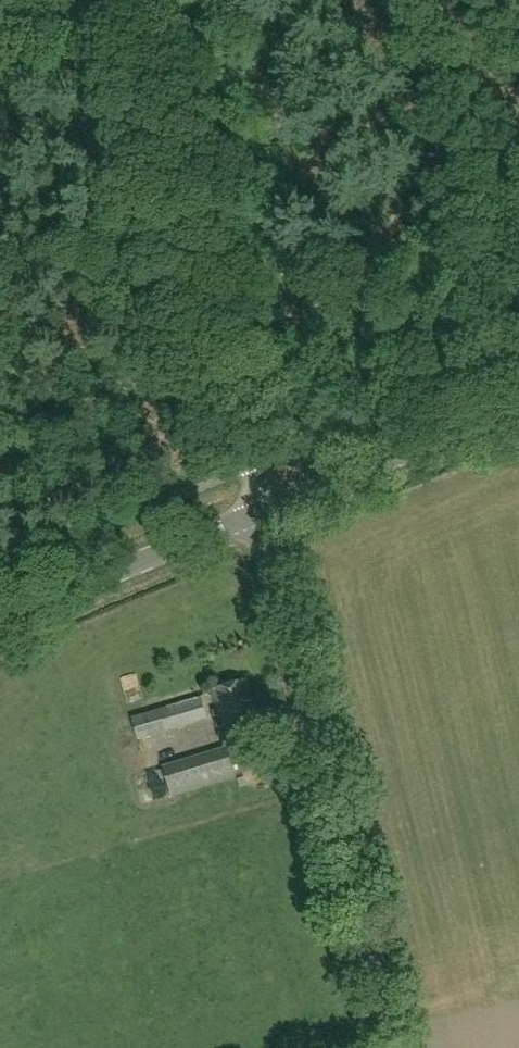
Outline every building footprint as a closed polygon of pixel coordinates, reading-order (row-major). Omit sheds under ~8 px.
[(217,711),(211,713),(216,729),(257,717),(246,680),(211,690),(217,711)] [(130,720),(136,741),(205,721),(199,700),(130,720)] [(232,779),(223,750),(163,768),(172,798),(232,779)]
